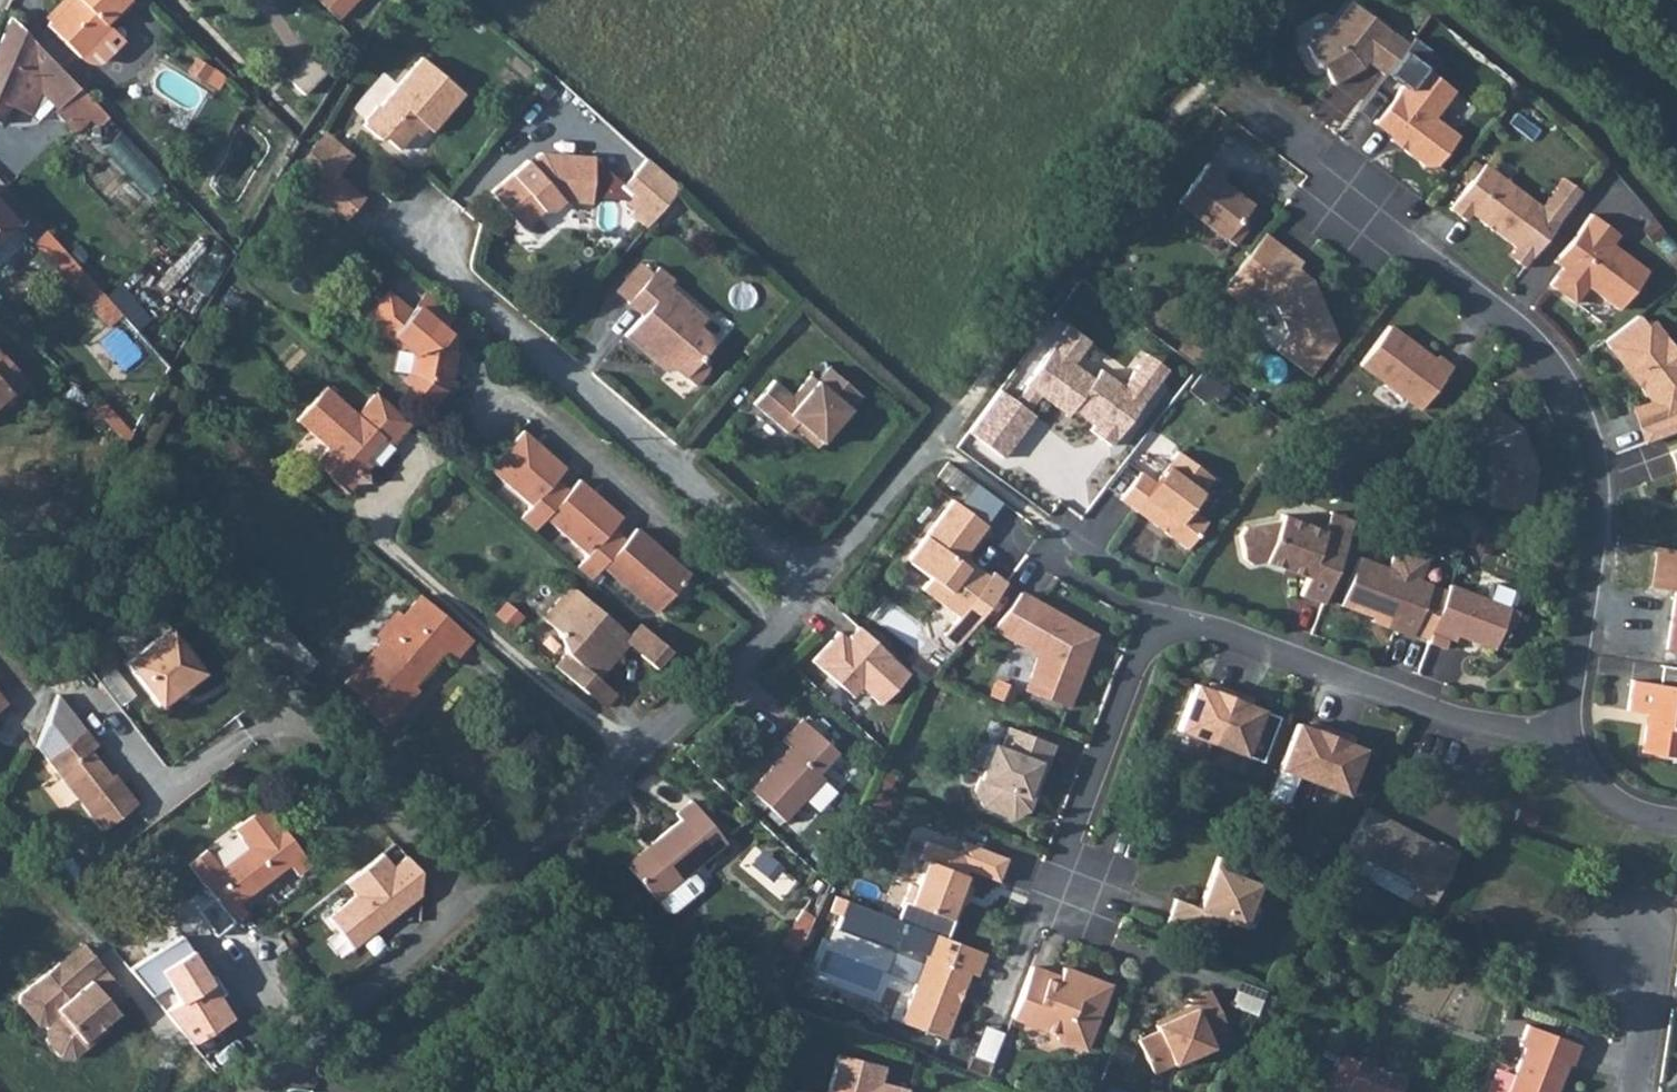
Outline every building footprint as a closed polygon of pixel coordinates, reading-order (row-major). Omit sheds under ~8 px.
[(104,21),(123,2),(121,0),(77,0),(73,4),(69,1),(47,24),(80,56),(109,26),(104,21)] [(339,21),(359,0),(317,0),(339,21)] [(1385,76),(1408,45),(1352,2),(1331,30),(1306,45),(1319,68),(1323,66),(1333,84),(1363,68),(1367,62),(1385,76)] [(49,100),(62,70),(11,18),(0,44),(0,123),(3,124),(11,107),(23,113),(43,94),(49,100)] [(305,93),(328,68),(312,52),(288,77),(305,93)] [(379,109),(376,108),(364,122),(364,123),(364,126),(363,128),(378,142),(387,141),(399,151),(423,124),(432,132),(462,95),(421,60),(379,109)] [(1391,135),(1404,145),(1405,153),(1425,168),(1437,166),(1458,137),(1434,119),(1454,91),(1419,65),(1373,124),(1390,137),(1391,135)] [(62,70),(49,100),(59,111),(56,115),(67,125),(91,100),(88,97),(62,70)] [(1404,145),(1391,135),(1390,137),(1390,142),(1405,153),(1404,145)] [(589,204),(591,158),(540,155),(530,164),(526,162),(490,193),(522,230),(543,212),(553,211),(564,202),(589,204)] [(647,156),(624,184),(636,193),(628,203),(634,209),(629,215),(649,231),(685,187),(647,156)] [(306,188),(344,220),(364,197),(338,175),(343,169),(327,157),(313,174),(315,176),(306,188)] [(1219,181),(1223,176),(1206,163),(1176,203),(1234,246),(1245,231),(1245,226),(1244,221),(1242,219),(1252,205),(1219,181)] [(1545,211),(1483,164),(1450,209),(1464,220),(1469,214),(1517,249),(1545,211)] [(12,221),(0,206),(0,232),(12,221)] [(1645,272),(1609,246),(1618,235),(1590,215),(1558,257),(1565,263),(1549,285),(1574,304),(1586,287),(1617,310),(1645,272)] [(73,285),(88,273),(50,229),(35,242),(73,285)] [(1250,254),(1263,264),(1278,244),(1265,234),(1250,254)] [(1223,290),(1250,310),(1260,295),(1277,307),(1287,333),(1275,350),(1310,375),(1337,339),(1312,280),(1297,269),(1302,262),(1278,244),(1263,264),(1250,254),(1223,290)] [(640,265),(617,293),(624,299),(644,269),(640,265)] [(658,268),(652,275),(629,303),(644,316),(627,336),(658,364),(663,358),(696,386),(708,373),(707,366),(705,359),(704,358),(716,343),(699,328),(706,320),(668,288),(674,281),(658,268)] [(629,303),(652,275),(644,269),(624,299),(629,303)] [(439,326),(441,323),(415,301),(407,310),(384,289),(361,314),(385,335),(388,332),(410,351),(406,372),(399,379),(423,400),(435,384),(436,379),(445,381),(450,360),(440,357),(440,356),(442,349),(446,342),(451,337),(439,326)] [(451,312),(425,289),(415,301),(441,323),(451,312)] [(1604,343),(1651,402),(1659,421),(1676,413),(1676,371),(1636,318),(1604,343)] [(1165,373),(1148,361),(1127,390),(1100,371),(1095,377),(1076,363),(1093,340),(1065,320),(1019,385),(1021,387),(1017,393),(1002,382),(965,433),(1004,462),(1037,417),(1026,409),(1040,391),(1068,411),(1072,405),(1098,424),(1094,430),(1114,445),(1165,373)] [(1359,366),(1419,411),(1451,369),(1436,358),(1433,361),(1389,328),(1359,366)] [(0,350),(0,396),(6,391),(9,395),(26,379),(0,350)] [(861,396),(828,369),(816,383),(809,377),(791,397),(774,382),(754,405),(786,433),(791,427),(816,448),(861,396)] [(293,419),(323,446),(312,459),(328,473),(326,475),(343,491),(352,481),(364,479),(364,468),(366,464),(375,464),(389,446),(387,445),(366,427),(387,404),(372,391),(357,409),(357,412),(356,415),(353,417),(348,416),(347,408),(321,386),(293,419)] [(1491,484),(1489,507),(1530,512),(1536,466),(1519,427),(1483,399),(1459,433),(1476,446),(1491,484)] [(1642,427),(1659,421),(1651,402),(1635,409),(1642,427)] [(387,404),(366,427),(387,445),(407,422),(387,404)] [(519,429),(487,468),(529,505),(518,518),(531,529),(543,516),(566,489),(553,477),(563,466),(519,429)] [(1206,518),(1189,505),(1212,475),(1178,449),(1155,480),(1140,468),(1120,496),(1186,546),(1206,518)] [(1669,453),(1676,476),(1676,449),(1669,453)] [(566,489),(543,516),(586,554),(575,567),(588,578),(600,564),(622,538),(609,527),(620,515),(576,477),(566,489)] [(989,575),(962,555),(985,523),(951,498),(906,559),(930,577),(922,588),(959,616),(989,575)] [(1332,511),(1325,529),(1348,538),(1355,519),(1332,511)] [(1348,538),(1325,529),(1283,514),(1280,521),(1246,525),(1240,533),(1243,557),(1251,563),(1266,560),(1308,577),(1301,594),(1324,603),(1348,538)] [(622,538),(600,564),(655,612),(687,573),(632,527),(622,538)] [(1427,558),(1396,547),(1388,568),(1359,557),(1341,604),(1393,624),(1392,628),(1412,635),(1413,632),(1430,583),(1420,579),(1427,558)] [(1657,547),(1650,587),(1673,590),(1664,649),(1676,650),(1676,550),(1657,547)] [(539,616),(544,620),(556,630),(561,653),(551,664),(584,693),(596,679),(592,676),(623,639),(627,635),(573,588),(568,583),(539,616)] [(1430,583),(1413,632),(1429,637),(1431,632),(1447,589),(1430,583)] [(1519,611),(1448,585),(1447,589),(1431,632),(1454,641),(1456,634),(1494,648),(1500,632),(1504,633),(1509,632),(1512,629),(1515,625),(1519,611)] [(1067,706),(1090,643),(1078,639),(1084,627),(1018,593),(992,629),(1044,656),(1038,672),(1033,670),(1025,689),(1067,706)] [(470,639),(418,594),(399,615),(405,620),(394,634),(400,640),(394,648),(381,637),(343,682),(359,696),(355,700),(385,725),(405,702),(400,698),(440,649),(452,659),(470,639)] [(311,662),(262,608),(247,622),(297,676),(311,662)] [(375,631),(381,637),(394,648),(400,640),(394,634),(405,620),(399,615),(393,610),(375,631)] [(627,635),(623,639),(640,654),(655,636),(638,622),(627,635)] [(176,695),(189,684),(186,681),(202,669),(167,624),(124,657),(158,702),(173,692),(176,695)] [(912,671),(859,624),(849,635),(841,629),(815,659),(853,693),(859,685),(881,705),(912,671)] [(1094,633),(1084,627),(1078,639),(1090,643),(1094,633)] [(655,636),(640,654),(655,666),(670,649),(655,636)] [(1660,665),(1657,684),(1676,687),(1676,668),(1660,665)] [(584,693),(601,708),(613,694),(596,679),(584,693)] [(1657,684),(1630,680),(1626,710),(1649,714),(1647,725),(1645,725),(1640,752),(1676,758),(1676,687),(1657,684)] [(1197,684),(1179,729),(1212,742),(1232,690),(1216,684),(1214,691),(1197,684)] [(1232,690),(1212,742),(1246,754),(1263,709),(1245,703),(1248,697),(1232,690)] [(45,736),(55,749),(84,728),(65,702),(44,717),(53,730),(45,736)] [(751,786),(784,817),(821,777),(816,773),(837,751),(803,718),(782,740),(789,747),(751,786)] [(1280,768),(1298,775),(1313,781),(1333,729),(1317,723),(1314,729),(1297,723),(1280,768)] [(86,726),(84,728),(55,749),(47,756),(102,828),(137,801),(115,772),(111,774),(92,748),(99,743),(86,726)] [(1054,743),(1010,727),(1001,747),(993,744),(975,789),(982,806),(1012,817),(1029,810),(1054,743)] [(1333,729),(1313,781),(1346,794),(1364,749),(1346,742),(1349,736),(1333,729)] [(1289,799),(1298,775),(1280,768),(1270,793),(1271,798),(1283,802),(1289,799)] [(693,867),(728,837),(693,796),(676,811),(682,817),(654,841),(656,844),(632,866),(659,897),(661,895),(693,867)] [(185,863),(215,901),(231,923),(244,913),(295,874),(305,885),(317,875),(263,804),(232,828),(246,847),(218,869),(203,850),(185,863)] [(1443,850),(1371,811),(1349,851),(1423,891),(1421,895),(1440,905),(1464,857),(1445,846),(1443,850)] [(1525,813),(1521,824),(1540,831),(1544,820),(1525,813)] [(1003,857),(960,840),(956,851),(923,838),(916,856),(922,859),(912,883),(906,880),(899,898),(905,901),(899,918),(934,932),(944,935),(961,890),(959,882),(964,868),(995,880),(1003,857)] [(1257,880),(1247,876),(1252,864),(1219,852),(1199,906),(1176,898),(1167,921),(1201,933),(1209,910),(1241,922),(1257,880)] [(421,870),(405,855),(393,865),(384,854),(347,882),(357,896),(328,916),(353,947),(421,895),(421,870)] [(693,867),(661,895),(671,907),(677,907),(703,885),(703,878),(693,867)] [(899,918),(834,893),(827,910),(841,916),(836,926),(895,949),(898,941),(926,952),(934,932),(899,918)] [(253,924),(244,913),(231,923),(233,925),(240,935),(253,924)] [(969,971),(977,974),(985,951),(944,935),(934,932),(926,952),(900,1020),(944,1037),(969,971)] [(88,975),(93,981),(108,969),(82,940),(59,959),(78,983),(88,975)] [(33,980),(58,1011),(44,1023),(45,1035),(58,1052),(73,1054),(87,1040),(87,1032),(97,1023),(102,1025),(118,1011),(111,1002),(124,989),(108,969),(93,981),(88,975),(78,983),(59,959),(33,980)] [(1047,977),(1049,972),(1031,965),(1012,1017),(1057,1034),(1057,1038),(1084,1049),(1109,985),(1063,966),(1057,982),(1047,977)] [(36,1024),(44,1023),(58,1011),(33,980),(20,991),(18,1002),(36,1024)] [(1268,991),(1242,981),(1233,1005),(1259,1015),(1268,991)] [(1138,1038),(1152,1071),(1211,1046),(1207,1035),(1226,1027),(1210,989),(1190,998),(1192,1002),(1174,1010),(1175,1015),(1155,1023),(1158,1029),(1138,1038)] [(1569,1063),(1574,1064),(1582,1044),(1529,1024),(1522,1046),(1527,1049),(1510,1091),(1558,1091),(1569,1063)] [(839,1056),(830,1091),(905,1091),(906,1089),(879,1083),(883,1066),(839,1056)] [(1320,1091),(1323,1091),(1389,1091),(1352,1079),(1327,1070),(1320,1091)]
